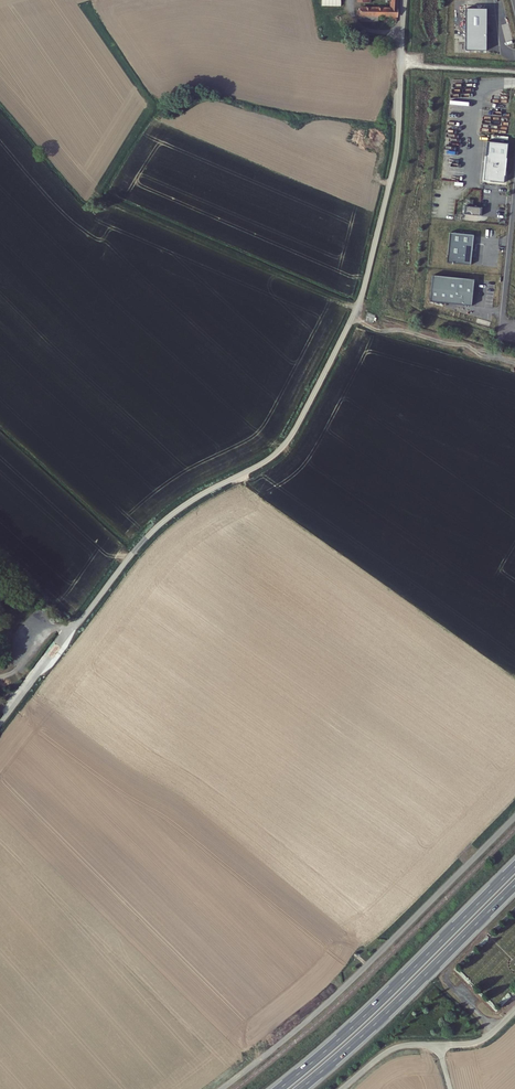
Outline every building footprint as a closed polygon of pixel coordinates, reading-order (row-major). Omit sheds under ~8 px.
[(398,0),(390,0),(389,7),(360,6),(360,10),(357,10),(357,16),(360,16),(360,22),(379,22),(379,17),(397,17),(398,0)] [(487,9),(465,9),(465,51),(486,51),(487,9)] [(508,144),(487,142),(483,181),(504,183),(508,144)] [(482,208),(465,206),(464,215),(481,216),(482,208)] [(474,235),(450,233),(447,263),(471,265),(474,235)] [(471,306),(474,280),(432,276),(430,302),(471,306)]
